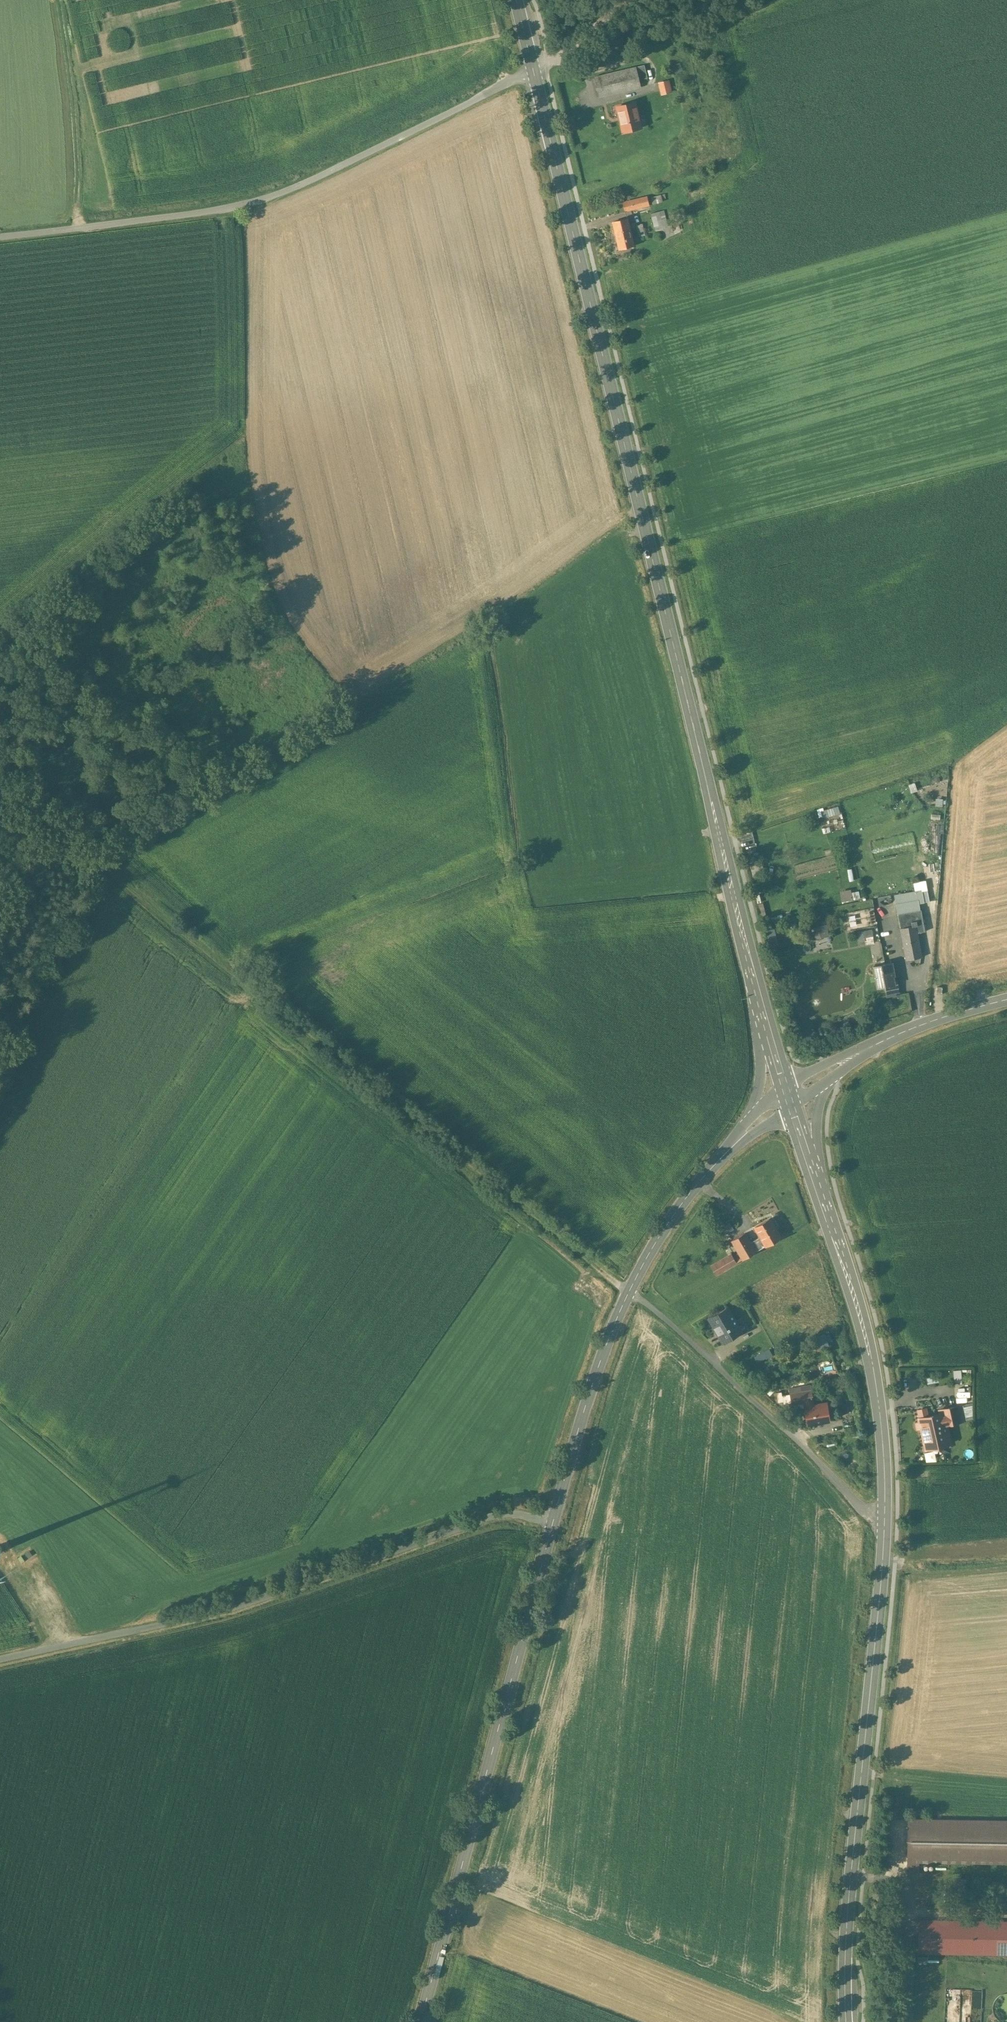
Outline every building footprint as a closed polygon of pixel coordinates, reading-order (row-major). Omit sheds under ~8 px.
[(644,65),(636,67),(639,79),(647,77),(644,65)] [(636,67),(594,77),(593,77),(598,97),(641,87),(639,79),(636,67)] [(668,81),(659,83),(662,95),(670,92),(668,81)] [(635,103),(617,107),(623,132),(641,127),(635,103)] [(661,195),(651,197),(653,204),(662,201),(661,195)] [(647,197),(623,202),(625,211),(649,205),(647,197)] [(663,210),(651,213),(654,229),(664,227),(663,221),(666,220),(663,210)] [(628,218),(613,222),(619,249),(634,246),(628,218)] [(642,223),(636,225),(639,236),(645,235),(642,223)] [(824,818),(842,812),(839,805),(822,811),(824,818)] [(840,890),(843,902),(855,899),(852,887),(840,890)] [(927,890),(922,891),(922,889),(916,890),(917,899),(918,899),(919,903),(929,901),(927,890)] [(916,890),(895,894),(898,913),(920,909),(919,903),(918,899),(917,899),(916,890)] [(869,924),(865,908),(845,913),(849,929),(869,924)] [(920,909),(898,913),(901,928),(915,925),(916,933),(917,933),(925,931),(921,909),(920,909)] [(790,917),(792,921),(802,918),(801,913),(790,917)] [(915,925),(901,928),(906,960),(921,957),(917,933),(916,933),(915,925)] [(825,926),(811,929),(813,937),(827,934),(825,926)] [(768,930),(771,941),(779,939),(776,928),(768,930)] [(859,940),(875,939),(874,929),(858,930),(859,940)] [(891,962),(874,966),(876,975),(875,975),(878,987),(885,986),(894,985),(893,976),(894,976),(891,962)] [(770,1218),(755,1227),(766,1246),(781,1237),(770,1218)] [(731,1221),(723,1225),(727,1233),(735,1228),(731,1221)] [(751,1243),(745,1233),(732,1240),(740,1254),(743,1259),(756,1252),(751,1243)] [(761,1248),(756,1240),(751,1243),(756,1252),(761,1248)] [(728,1256),(711,1266),(716,1275),(737,1263),(734,1257),(731,1254),(728,1256)] [(740,1254),(734,1257),(737,1263),(743,1259),(740,1254)] [(742,1331),(727,1307),(709,1318),(723,1342),(742,1331)] [(755,1356),(758,1362),(774,1354),(771,1348),(755,1356)] [(955,1369),(956,1381),(973,1380),(972,1368),(955,1369)] [(812,1390),(790,1394),(792,1403),(805,1401),(806,1406),(813,1405),(813,1400),(812,1390)] [(806,1406),(805,1407),(808,1424),(816,1423),(822,1422),(829,1420),(827,1403),(813,1405),(806,1406)] [(958,1406),(941,1410),(942,1413),(951,1411),(953,1419),(946,1420),(947,1428),(948,1427),(947,1424),(961,1421),(958,1406)] [(942,1413),(919,1418),(926,1448),(951,1443),(947,1428),(946,1420),(953,1419),(951,1411),(942,1413)] [(936,1450),(926,1451),(927,1461),(937,1460),(936,1450)] [(908,1820),(908,1870),(918,1870),(918,1860),(1006,1862),(1006,1821),(908,1820)] [(919,1920),(918,1952),(1006,1953),(1006,1922),(919,1920)] [(1005,1993),(1003,1994),(1001,1995),(999,1996),(998,1997),(996,1998),(995,2000),(994,2002),(993,2004),(993,2005),(993,2007),(993,2008),(993,2010),(993,2012),(994,2014),(995,2016),(997,2018),(998,2019),(1000,2021),(1002,2021),(1003,2021),(1006,2021),(1006,1993),(1005,1993)]
